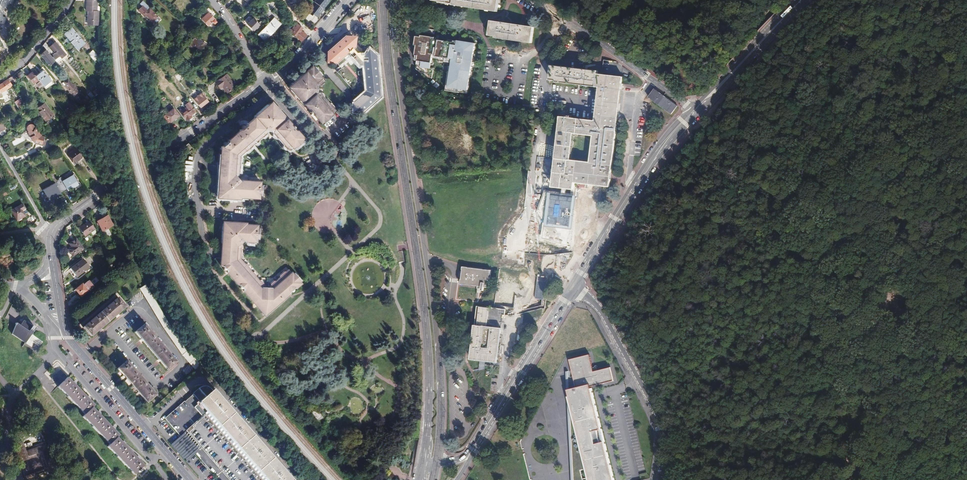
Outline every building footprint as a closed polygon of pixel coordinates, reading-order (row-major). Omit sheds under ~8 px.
[(87,12),(88,12),(87,26),(97,27),(98,13),(97,13),(98,0),(88,0),(87,12)] [(141,0),(138,0),(137,1),(142,7),(139,11),(144,16),(143,18),(150,24),(157,17),(141,0)] [(315,16),(328,0),(327,0),(315,0),(314,1),(316,4),(308,13),(311,15),(313,14),(315,16)] [(499,0),(435,0),(434,3),(497,13),(499,0)] [(264,41),(269,35),(271,34),(280,24),(279,23),(282,20),(276,13),(275,14),(274,13),(270,17),(269,19),(269,23),(258,35),(264,41)] [(208,14),(202,20),(209,26),(215,20),(208,14)] [(315,25),(320,20),(315,16),(310,22),(315,25)] [(252,19),(247,24),(253,30),(258,25),(252,19)] [(289,32),(301,41),(306,35),(300,31),(305,25),(298,20),(289,32)] [(491,21),(489,36),(530,43),(533,28),(491,21)] [(84,42),(72,29),(64,35),(76,49),(84,42)] [(266,41),(270,44),(275,38),(271,34),(269,35),(271,36),(266,41)] [(275,38),(270,44),(273,47),(276,45),(283,51),(290,43),(278,34),(275,38)] [(195,36),(188,45),(197,53),(201,48),(199,46),(202,42),(195,36)] [(363,91),(352,101),(354,104),(352,106),(352,112),(359,111),(359,109),(360,109),(361,111),(377,95),(375,58),(370,58),(370,55),(365,55),(365,58),(361,58),(360,60),(351,50),(355,47),(351,44),(353,42),(350,38),(348,40),(345,36),(327,52),(329,55),(327,56),(327,63),(334,63),(334,61),(335,63),(346,55),(357,68),(361,68),(363,91)] [(416,70),(420,73),(429,75),(432,57),(451,60),(446,91),(467,95),(475,44),(421,36),(421,38),(416,37),(414,46),(417,46),(415,55),(416,55),(416,70)] [(45,42),(42,46),(55,62),(65,54),(55,42),(49,47),(45,42)] [(232,47),(225,52),(232,61),(239,56),(232,47)] [(88,54),(95,61),(99,57),(93,50),(88,54)] [(45,51),(40,55),(48,65),(53,61),(45,51)] [(353,92),(352,101),(363,91),(361,68),(357,68),(346,55),(335,63),(341,70),(337,73),(353,92)] [(17,63),(16,62),(11,59),(7,64),(13,67),(17,63)] [(604,87),(623,90),(625,79),(601,76),(602,72),(554,66),(552,81),(604,87)] [(312,67),(311,68),(323,82),(317,86),(315,84),(313,85),(313,93),(317,93),(323,94),(336,108),(345,100),(345,97),(328,79),(323,79),(323,72),(318,67),(312,67)] [(323,82),(311,68),(305,73),(303,73),(291,84),(292,86),(292,89),(290,91),(301,104),(303,103),(320,122),(333,111),(317,93),(313,93),(313,85),(315,84),(317,86),(323,82)] [(35,76),(38,79),(42,84),(49,79),(42,70),(35,76)] [(35,76),(32,72),(27,76),(33,83),(38,79),(35,76)] [(226,74),(215,82),(220,88),(222,87),(226,93),(235,87),(226,74)] [(7,79),(0,84),(0,85),(0,93),(12,85),(7,79)] [(74,87),(75,86),(73,84),(72,85),(67,79),(64,82),(69,89),(68,90),(71,94),(72,93),(75,96),(79,93),(74,87)] [(623,90),(604,87),(600,122),(619,124),(623,90)] [(654,90),(648,99),(673,114),(678,105),(654,90)] [(206,96),(203,93),(194,99),(200,107),(204,105),(206,107),(210,103),(205,97),(206,96)] [(317,93),(333,111),(336,108),(323,94),(317,93)] [(22,99),(16,103),(20,110),(26,106),(22,99)] [(77,106),(80,110),(89,103),(85,99),(77,106)] [(51,112),(42,100),(35,106),(43,118),(51,112)] [(181,116),(183,118),(184,117),(187,120),(191,117),(190,116),(192,114),(194,117),(197,114),(188,103),(185,105),(188,108),(182,112),(181,110),(180,111),(182,115),(181,116)] [(220,150),(219,174),(217,176),(215,193),(218,194),(220,197),(221,199),(238,200),(240,199),(258,200),(259,182),(241,181),(240,184),(238,183),(233,178),(233,176),(236,175),(237,155),(264,131),(264,129),(266,127),(271,128),(273,130),(271,132),(287,150),(300,139),(284,120),(284,118),(272,105),(271,106),(268,106),(266,104),(254,114),(253,118),(218,147),(220,150)] [(164,117),(169,124),(170,122),(171,123),(174,120),(175,121),(176,121),(177,121),(177,120),(177,119),(176,118),(179,116),(174,109),(164,117)] [(577,189),(578,183),(603,186),(611,187),(619,124),(600,122),(562,117),(554,178),(553,186),(556,186),(566,188),(569,188),(577,189)] [(461,153),(470,153),(471,141),(464,141),(464,136),(460,136),(460,126),(444,125),(444,133),(449,133),(448,149),(462,150),(461,153)] [(33,140),(33,142),(41,145),(43,138),(40,137),(41,135),(40,134),(40,133),(38,133),(37,134),(33,127),(32,126),(30,126),(28,126),(27,127),(27,128),(27,130),(27,131),(28,132),(28,134),(31,139),(33,140)] [(186,147),(182,150),(187,156),(191,153),(186,147)] [(73,164),(82,157),(76,148),(66,155),(73,164)] [(71,171),(60,178),(62,180),(72,174),(71,171)] [(63,180),(69,189),(72,187),(72,186),(77,183),(73,174),(63,180)] [(66,191),(69,189),(63,180),(62,180),(60,178),(57,180),(63,190),(65,189),(66,191)] [(59,193),(63,190),(57,180),(54,181),(55,183),(43,190),(48,201),(52,198),(59,194),(59,193)] [(542,239),(571,250),(577,189),(556,186),(556,190),(548,189),(540,210),(543,221),(542,239)] [(22,205),(11,211),(17,221),(28,215),(22,205)] [(108,215),(98,220),(104,229),(113,224),(108,215)] [(89,220),(79,227),(85,236),(96,229),(89,220)] [(251,300),(261,312),(262,311),(266,311),(268,312),(280,302),(280,299),(300,282),(288,269),(269,285),(271,288),(269,289),(264,289),(262,287),(264,286),(239,258),(240,248),(238,248),(238,244),(244,239),(244,242),(256,243),(256,226),(246,225),(244,223),(227,223),(227,224),(222,227),(221,243),(223,246),(222,260),(220,263),(250,298),(251,300)] [(72,246),(69,249),(74,255),(83,247),(77,238),(70,243),(72,246)] [(83,258),(72,267),(77,275),(89,266),(83,258)] [(459,283),(472,285),(474,268),(481,269),(479,286),(480,286),(480,290),(484,291),(484,287),(489,288),(490,280),(488,279),(489,269),(462,265),(459,283)] [(474,268),(472,285),(479,286),(481,269),(474,268)] [(508,281),(510,270),(500,269),(499,278),(504,278),(503,280),(508,281)] [(94,286),(93,285),(90,281),(88,279),(84,282),(85,284),(83,285),(82,284),(76,289),(81,296),(88,291),(87,290),(88,288),(90,289),(94,286)] [(181,339),(150,288),(143,293),(179,350),(196,370),(202,365),(193,354),(181,339)] [(118,297),(82,328),(91,337),(99,330),(117,315),(125,307),(118,297)] [(471,359),(497,362),(501,327),(488,326),(489,308),(477,306),(471,359)] [(32,326),(28,324),(28,325),(20,320),(17,325),(13,322),(9,331),(22,340),(32,326)] [(159,359),(167,369),(176,361),(144,324),(135,331),(143,341),(159,359)] [(27,342),(32,345),(33,342),(39,346),(42,342),(31,335),(27,342)] [(591,385),(613,380),(610,365),(592,369),(588,353),(568,358),(575,385),(567,388),(587,469),(590,478),(590,479),(614,479),(591,385)] [(125,361),(116,369),(124,377),(139,394),(147,403),(155,395),(125,361)] [(72,384),(69,381),(66,378),(67,377),(56,364),(45,374),(53,383),(54,382),(83,414),(82,415),(108,443),(106,445),(133,474),(142,465),(136,460),(133,457),(122,444),(119,441),(115,437),(116,435),(111,430),(108,427),(96,414),(94,411),(90,407),(92,405),(86,399),(84,397),(72,384)] [(210,387),(196,398),(194,400),(197,403),(206,414),(216,424),(236,448),(241,454),(252,466),(255,470),(261,476),(264,479),(291,479),(210,387)] [(590,478),(585,479),(583,470),(587,469),(567,388),(573,479),(590,479),(590,478)] [(187,460),(194,454),(179,436),(172,443),(187,460)] [(23,442),(14,444),(20,462),(36,457),(40,470),(24,475),(25,479),(33,479),(42,477),(43,479),(51,477),(48,468),(45,468),(40,450),(26,454),(23,442)]
